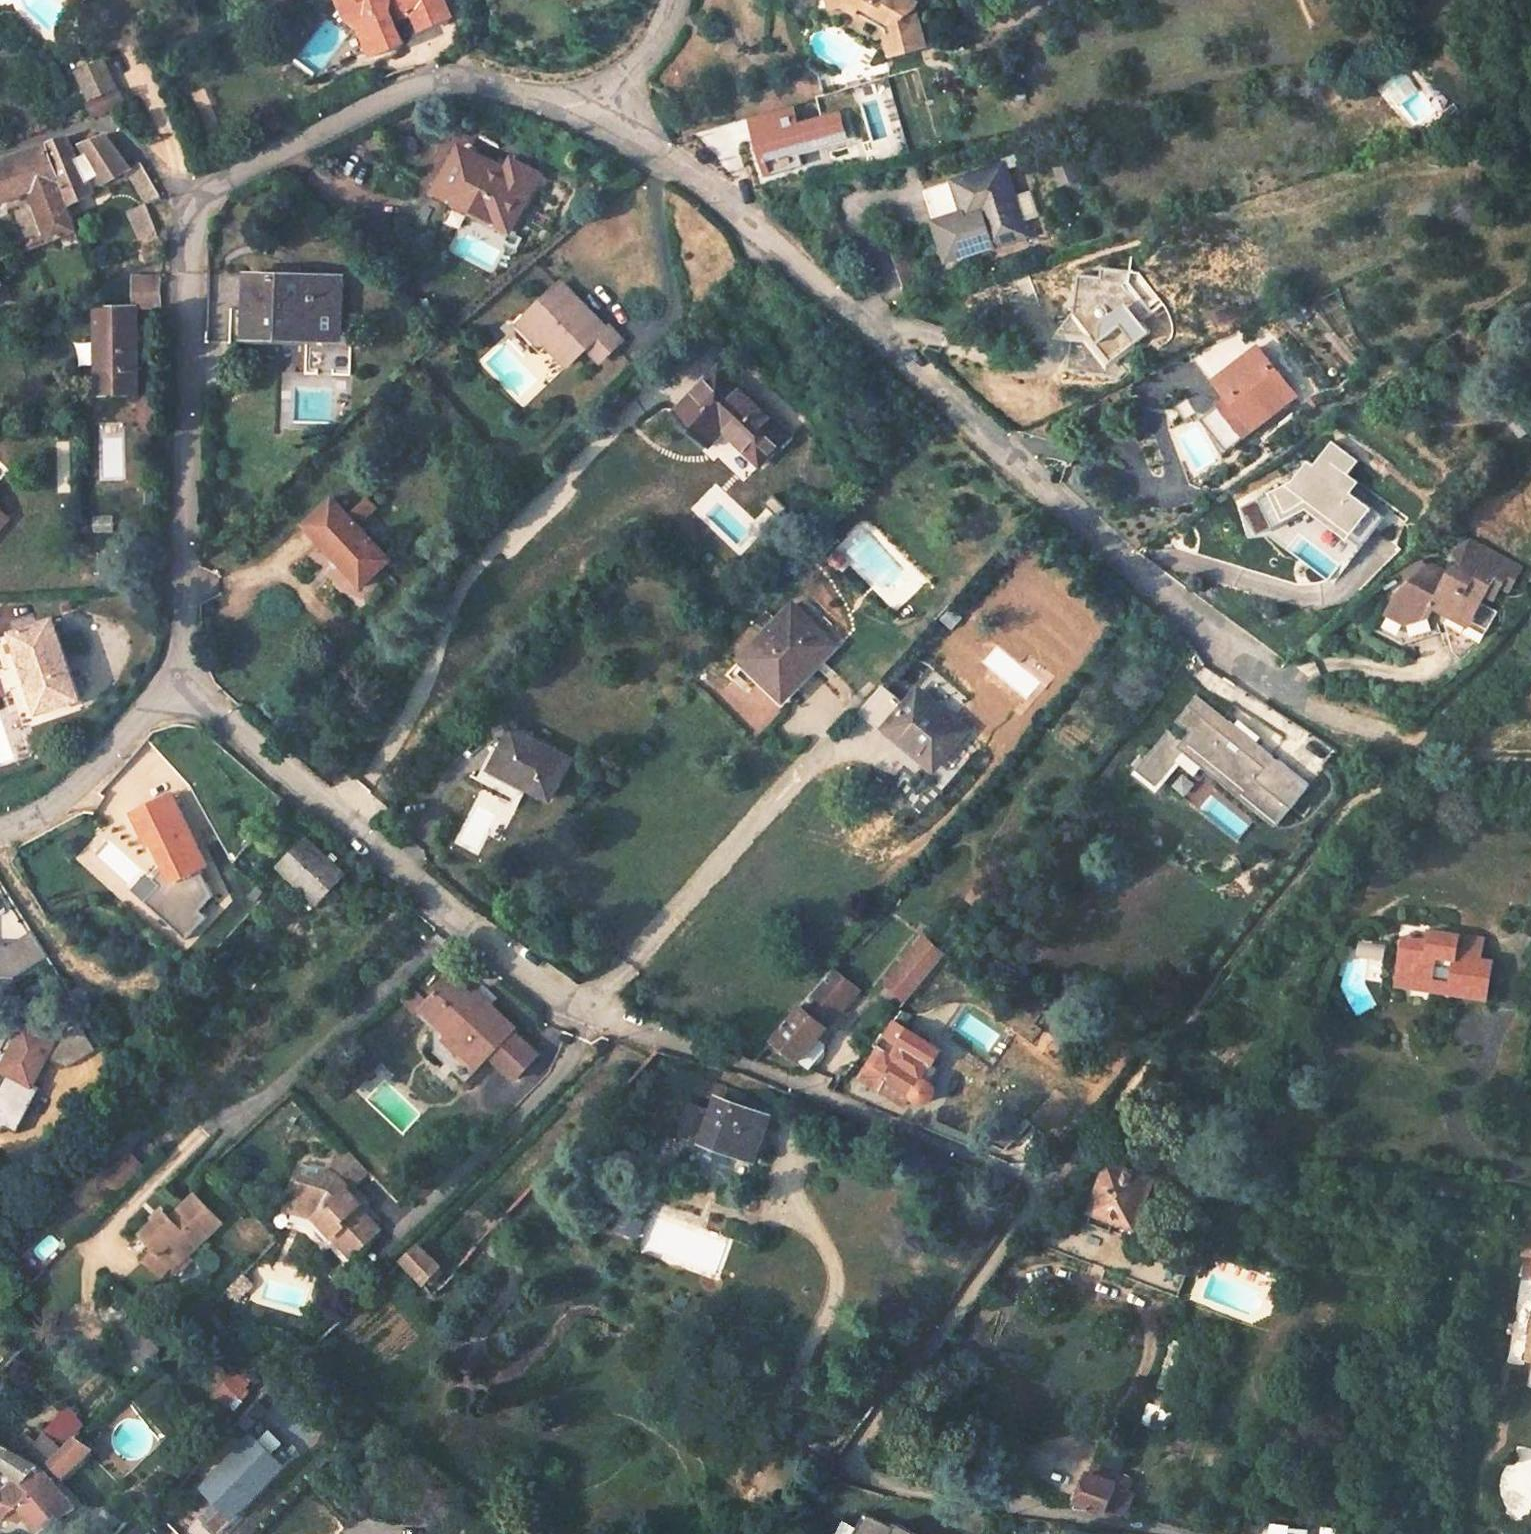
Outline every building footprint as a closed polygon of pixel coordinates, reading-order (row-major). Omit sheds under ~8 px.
[(83,13),(95,0),(69,0),(83,13)] [(369,59),(402,46),(401,41),(419,29),(447,16),(440,0),(335,0),(343,19),(353,27),(357,28),(369,59)] [(889,52),(922,43),(913,5),(904,0),(830,0),(831,5),(850,0),(852,8),(883,27),(884,33),(889,52)] [(883,27),(852,8),(856,25),(875,36),(884,33),(883,27)] [(87,97),(94,113),(122,100),(115,85),(104,61),(78,73),(89,97),(87,97)] [(1009,82),(1014,95),(1022,92),(1017,79),(1009,82)] [(61,109),(62,116),(77,111),(73,103),(61,109)] [(815,117),(824,151),(853,142),(844,109),(815,117)] [(765,175),(799,165),(788,128),(795,126),(790,111),(749,123),(765,175)] [(79,241),(75,230),(66,203),(91,193),(89,188),(118,173),(128,168),(126,165),(100,134),(86,139),(78,142),(85,154),(74,159),(67,147),(63,136),(45,142),(26,148),(3,157),(0,158),(0,201),(15,195),(14,191),(26,186),(45,242),(59,236),(64,247),(79,241)] [(433,202),(515,241),(548,181),(508,160),(503,169),(465,152),(433,202)] [(126,165),(128,168),(118,173),(148,246),(159,243),(144,204),(158,197),(142,166),(137,160),(126,165)] [(927,187),(948,259),(1024,238),(1004,165),(927,187)] [(1089,330),(1107,354),(1143,326),(1133,313),(1144,304),(1119,273),(1117,260),(1091,260),(1091,271),(1066,271),(1066,330),(1089,330)] [(244,334),(336,339),(337,280),(245,276),(244,334)] [(92,394),(133,395),(133,309),(161,309),(160,277),(130,278),(130,307),(90,307),(92,394)] [(579,347),(592,362),(613,341),(599,327),(596,331),(554,288),(517,324),(558,368),(579,347)] [(1226,414),(1240,432),(1289,392),(1239,330),(1193,352),(1213,378),(1218,374),(1241,402),(1226,414)] [(668,415),(702,448),(717,432),(753,466),(783,436),(747,401),(713,369),(668,415)] [(1218,374),(1213,378),(1225,392),(1215,400),(1226,414),(1241,402),(1218,374)] [(1307,459),(1301,455),(1285,475),(1253,494),(1265,516),(1301,498),(1328,517),(1330,513),(1359,535),(1377,512),(1333,479),(1351,455),(1325,435),(1307,459)] [(1265,516),(1253,494),(1239,501),(1252,524),(1265,516)] [(296,523),(357,587),(387,559),(353,523),(372,506),(363,496),(345,513),(327,495),(296,523)] [(1385,619),(1403,628),(1427,620),(1434,606),(1469,624),(1481,603),(1487,593),(1494,597),(1501,585),(1515,593),(1526,574),(1477,547),(1462,552),(1470,573),(1461,579),(1451,574),(1448,579),(1430,569),(1395,602),(1385,619)] [(1481,603),(1469,624),(1487,633),(1498,613),(1481,603)] [(784,683),(787,687),(802,670),(804,667),(808,671),(830,648),(823,642),(790,611),(753,650),(766,661),(763,665),(784,683)] [(11,634),(34,715),(75,704),(53,622),(11,634)] [(929,670),(885,726),(934,765),(963,729),(949,717),(965,698),(929,670)] [(1125,771),(1146,788),(1166,763),(1180,745),(1238,792),(1235,795),(1272,825),(1306,784),(1191,690),(1164,723),(1179,735),(1172,743),(1158,731),(1125,771)] [(483,771),(543,802),(565,760),(506,730),(483,771)] [(1180,745),(1166,763),(1184,779),(1197,764),(1235,795),(1238,792),(1180,745)] [(168,795),(128,813),(142,844),(149,840),(161,865),(167,879),(196,866),(202,864),(168,795)] [(272,866),(311,903),(336,876),(298,839),(272,866)] [(167,879),(161,865),(153,874),(159,879),(141,899),(183,937),(203,914),(196,908),(208,894),(196,866),(167,879)] [(11,959),(10,976),(43,955),(27,930),(2,945),(11,959)] [(925,933),(887,983),(910,1000),(948,951),(925,933)] [(1446,996),(1465,999),(1466,993),(1485,996),(1489,965),(1478,963),(1453,959),(1456,937),(1428,933),(1426,944),(1400,941),(1394,979),(1431,984),(1433,971),(1450,973),(1448,987),(1446,996)] [(1481,941),(1456,937),(1453,959),(1478,963),(1481,941)] [(10,976),(11,959),(2,945),(0,945),(0,975),(10,976)] [(444,976),(416,1008),(446,1035),(462,1049),(468,1043),(473,1048),(484,1057),(488,1053),(514,1077),(537,1052),(511,1028),(514,1025),(487,1003),(482,1009),(444,976)] [(1431,984),(1394,979),(1392,988),(1446,996),(1448,987),(1431,984)] [(837,1004),(814,983),(768,1037),(794,1059),(823,1028),(819,1025),(837,1004)] [(1485,996),(1466,993),(1465,999),(1464,1004),(1484,1007),(1485,996)] [(874,1049),(859,1075),(876,1085),(883,1074),(912,1091),(910,1095),(919,1100),(921,1101),(923,1101),(925,1101),(928,1100),(931,1098),(932,1096),(933,1094),(933,1091),(932,1087),(930,1084),(928,1083),(921,1078),(938,1050),(890,1022),(881,1036),(900,1047),(892,1061),(874,1049)] [(92,1050),(76,1024),(49,1041),(20,1026),(13,1039),(4,1034),(0,1042),(0,1070),(2,1070),(0,1074),(0,1126),(11,1132),(35,1088),(27,1083),(42,1057),(63,1068),(92,1050)] [(474,1068),(484,1057),(473,1048),(468,1043),(462,1049),(446,1035),(442,1039),(474,1068)] [(883,1074),(876,1085),(905,1104),(910,1095),(912,1091),(883,1074)] [(1119,1106),(1130,1114),(1139,1103),(1127,1095),(1119,1106)] [(700,1140),(732,1151),(734,1145),(753,1151),(765,1114),(715,1097),(700,1140)] [(300,1166),(287,1212),(311,1219),(349,1258),(378,1230),(356,1208),(359,1205),(345,1192),(365,1171),(339,1146),(331,1156),(326,1174),(300,1166)] [(1117,1158),(1115,1165),(1132,1171),(1135,1164),(1117,1158)] [(1085,1220),(1109,1229),(1113,1218),(1133,1225),(1150,1178),(1132,1171),(1115,1165),(1107,1162),(1085,1220)] [(138,1262),(153,1278),(164,1267),(167,1270),(181,1257),(214,1226),(188,1199),(165,1220),(160,1215),(137,1236),(150,1251),(138,1262)] [(1518,1255),(1530,1257),(1530,1222),(1524,1220),(1518,1255)] [(398,1259),(421,1284),(438,1268),(415,1244),(398,1259)] [(181,1257),(167,1270),(173,1276),(187,1263),(181,1257)] [(233,1499),(210,1521),(223,1533),(225,1533),(296,1465),(260,1428),(210,1477),(233,1499)] [(1,1515),(14,1503),(35,1533),(69,1507),(45,1481),(78,1448),(64,1438),(55,1447),(40,1431),(20,1451),(0,1443),(0,1514),(1,1515)] [(1099,1442),(1093,1456),(1116,1466),(1122,1452),(1099,1442)] [(1103,1512),(1120,1514),(1129,1490),(1113,1484),(1117,1474),(1090,1463),(1086,1472),(1083,1471),(1069,1507),(1103,1512)] [(893,1522),(890,1527),(861,1512),(849,1533),(915,1533),(893,1522)] [(1339,1527),(1319,1524),(1317,1533),(1338,1533),(1339,1527)] [(1304,1529),(1269,1525),(1268,1533),(1303,1533),(1304,1529)] [(849,1533),(836,1526),(832,1533),(849,1533)]
